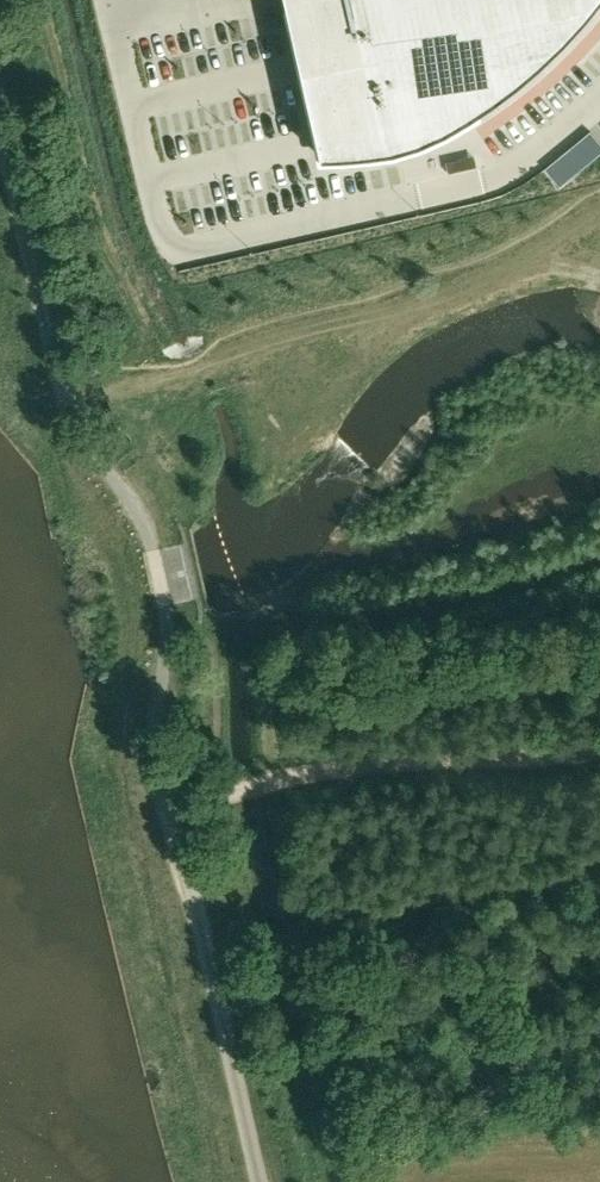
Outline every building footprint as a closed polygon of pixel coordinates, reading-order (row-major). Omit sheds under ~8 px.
[(308,91),(323,158),(349,157),(371,155),(395,152),(422,144),(447,133),(472,118),(496,102),(519,84),(543,65),(565,43),(587,19),(599,3),(599,0),(287,0),(308,91)]
